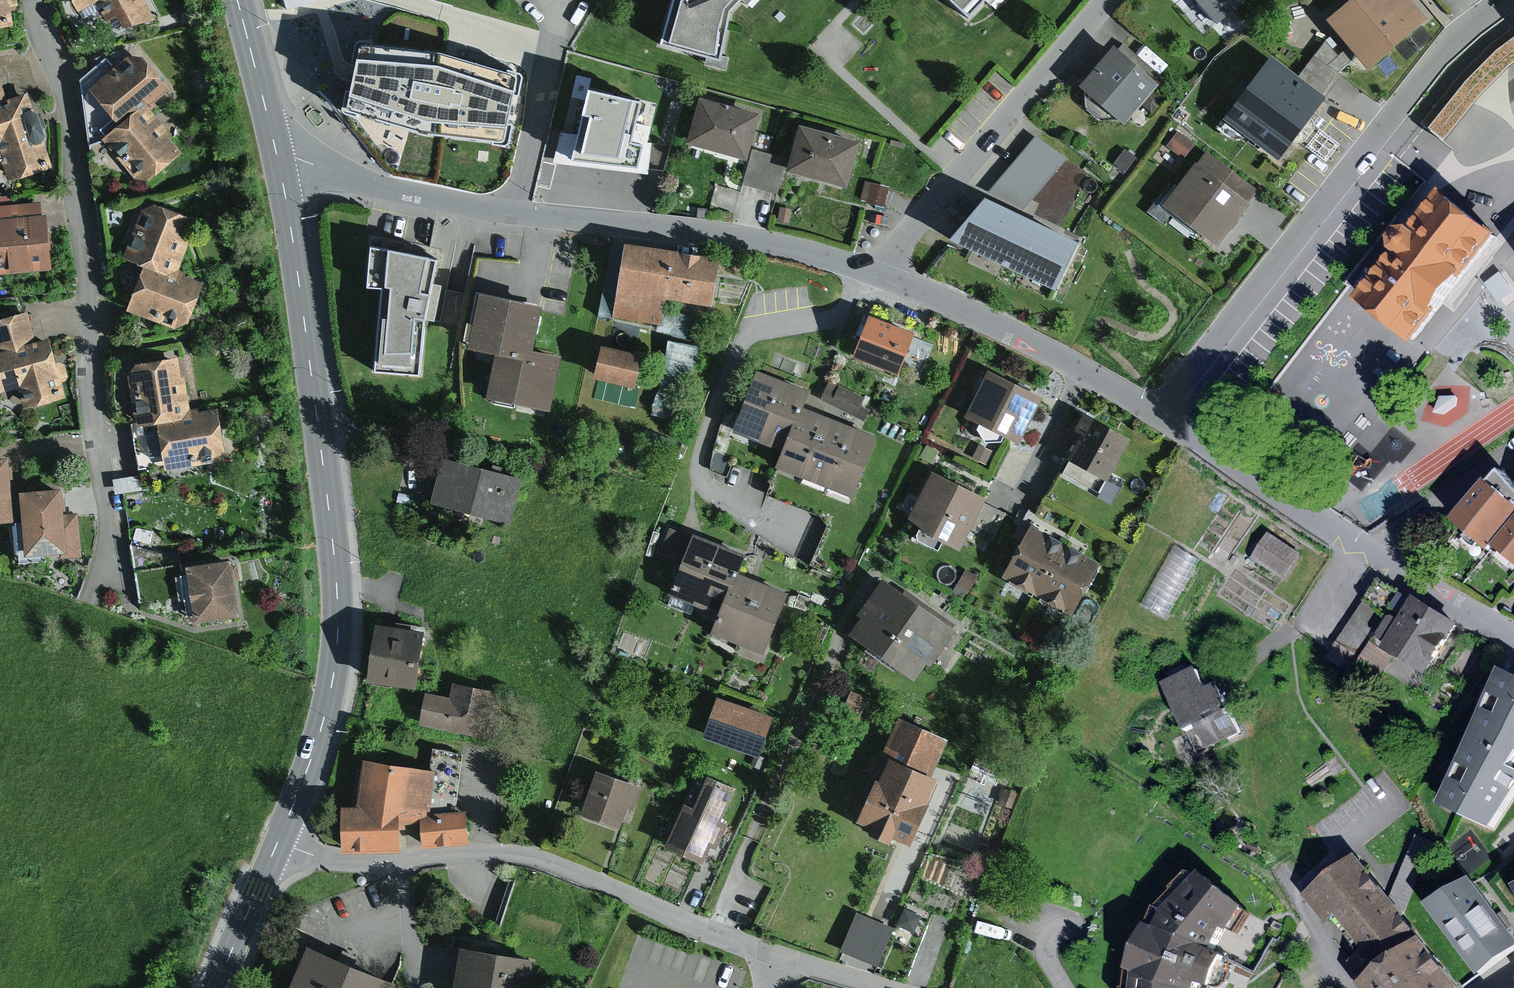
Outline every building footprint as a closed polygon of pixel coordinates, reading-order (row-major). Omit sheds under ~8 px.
[(18,28),(15,11),(20,7),(20,0),(0,0),(0,31),(18,28)] [(101,18),(110,13),(116,23),(151,18),(140,0),(92,0),(101,18)] [(739,0),(667,0),(655,43),(719,59),(730,9),(739,0)] [(968,19),(986,0),(945,0),(968,19)] [(1213,23),(1237,0),(1192,0),(1213,23)] [(1321,18),(1344,46),(1354,58),(1361,67),(1420,18),(1406,0),(1343,0),(1321,18)] [(1490,41),(1500,55),(1513,45),(1513,23),(1490,41)] [(1337,71),(1354,58),(1344,46),(1335,54),(1324,39),(1296,76),(1321,94),(1337,71)] [(1106,44),(1073,83),(1082,91),(1083,107),(1097,120),(1114,118),(1120,123),(1153,84),(1106,44)] [(439,53),(359,45),(347,109),(421,135),(506,146),(523,76),(439,53)] [(126,54),(85,87),(114,124),(141,102),(162,86),(137,54),(126,54)] [(1266,54),(1220,115),(1221,116),(1214,127),(1229,138),(1244,135),(1273,157),(1321,94),(1296,76),(1266,54)] [(1,163),(8,161),(14,182),(54,170),(47,145),(51,138),(44,115),(37,111),(32,95),(9,102),(0,72),(0,162),(1,163)] [(629,94),(570,81),(554,160),(629,166),(634,139),(618,135),(629,94)] [(97,137),(114,124),(85,87),(78,91),(84,139),(97,137)] [(753,111),(692,95),(680,141),(741,157),(753,111)] [(167,133),(141,102),(114,124),(97,137),(130,177),(143,178),(176,151),(164,136),(167,133)] [(1327,122),(1317,115),(1307,130),(1317,137),(1327,122)] [(857,141),(797,125),(784,170),(844,187),(857,141)] [(1178,131),(1166,146),(1182,158),(1194,143),(1178,131)] [(1033,134),(986,192),(1020,208),(1063,157),(1033,134)] [(97,137),(84,139),(92,206),(149,197),(143,178),(130,177),(97,137)] [(767,153),(749,148),(740,183),(757,188),(767,153)] [(1123,148),(1111,163),(1124,172),(1135,157),(1123,148)] [(1204,149),(1194,162),(1247,201),(1257,189),(1204,149)] [(784,158),(767,153),(757,188),(774,192),(784,158)] [(1191,160),(1158,204),(1213,246),(1247,201),(1194,162),(1191,160)] [(864,182),(860,200),(882,206),(887,188),(864,182)] [(1493,234),(1437,189),(1406,227),(1404,225),(1393,226),(1384,235),(1386,247),(1389,249),(1350,297),(1406,342),(1493,234)] [(1077,244),(980,198),(945,239),(1054,292),(1077,244)] [(149,201),(138,208),(118,257),(139,265),(171,277),(173,272),(194,219),(149,201)] [(46,218),(45,204),(0,207),(0,222),(46,218)] [(789,209),(778,207),(775,220),(787,222),(789,209)] [(54,270),(51,218),(46,218),(0,222),(0,273),(54,270)] [(713,256),(622,243),(612,316),(659,322),(661,306),(662,298),(706,304),(713,256)] [(370,244),(368,284),(383,285),(374,369),(420,372),(424,319),(424,318),(426,313),(432,283),(437,257),(370,244)] [(171,277),(139,265),(122,308),(171,327),(183,321),(198,282),(173,272),(171,277)] [(1499,272),(1484,284),(1498,301),(1513,289),(1499,272)] [(438,284),(432,283),(424,318),(431,319),(438,284)] [(445,289),(439,322),(458,326),(465,293),(454,291),(445,289)] [(538,305),(475,292),(464,344),(490,350),(480,397),(548,411),(559,358),(528,352),(538,305)] [(690,317),(661,306),(659,322),(658,331),(685,338),(690,317)] [(910,330),(863,312),(847,354),(894,372),(910,330)] [(40,343),(32,313),(0,321),(0,355),(40,343)] [(3,397),(23,391),(28,411),(69,399),(64,383),(69,382),(71,376),(66,365),(61,362),(54,339),(40,343),(0,355),(0,388),(3,397)] [(698,346),(664,339),(657,386),(649,404),(678,411),(698,346)] [(637,354),(593,344),(586,372),(630,383),(637,354)] [(173,355),(131,361),(124,374),(131,424),(155,421),(188,416),(182,374),(176,375),(173,355)] [(1037,395),(982,368),(959,415),(976,423),(974,428),(982,441),(998,441),(1000,436),(1014,443),(1037,395)] [(751,440),(776,379),(751,369),(726,430),(735,433),(751,440)] [(826,378),(816,396),(861,420),(866,409),(857,405),(862,397),(826,378)] [(777,450),(794,406),(801,389),(776,379),(751,440),(777,450)] [(796,477),(820,417),(794,406),(777,450),(770,467),(796,477)] [(1128,437),(1078,411),(1070,426),(1078,430),(1055,473),(1096,495),(1128,437)] [(188,416),(155,421),(158,437),(134,441),(136,456),(160,452),(163,468),(213,460),(218,448),(213,412),(188,416)] [(796,477),(824,488),(848,428),(820,417),(796,477)] [(155,421),(131,424),(134,441),(158,437),(155,421)] [(872,437),(848,428),(824,488),(848,497),(872,437)] [(751,440),(735,433),(726,457),(732,460),(773,475),(766,493),(818,513),(824,524),(808,563),(837,577),(862,521),(848,497),(824,488),(796,477),(770,467),(777,450),(751,440)] [(160,452),(136,456),(138,472),(163,468),(160,452)] [(732,460),(726,457),(712,452),(708,460),(708,469),(724,475),(732,460)] [(519,476),(437,456),(425,501),(507,522),(519,476)] [(0,462),(0,525),(17,524),(15,483),(13,461),(0,462)] [(981,497),(926,471),(902,515),(925,535),(956,548),(966,528),(980,500),(981,497)] [(139,474),(110,478),(112,493),(141,489),(139,474)] [(1453,522),(1491,554),(1496,547),(1513,563),(1513,488),(1501,474),(1453,522)] [(25,482),(15,483),(17,524),(28,524),(26,494),(25,482)] [(67,491),(26,494),(28,524),(32,559),(72,555),(69,515),(67,491)] [(1005,512),(980,500),(966,528),(992,540),(1005,512)] [(81,514),(69,515),(72,555),(72,559),(84,558),(81,514)] [(684,555),(692,534),(668,525),(660,546),(684,555)] [(1061,545),(1025,525),(998,576),(1033,595),(1061,545)] [(134,527),(131,538),(148,543),(151,531),(134,527)] [(1300,552),(1267,531),(1249,559),(1283,579),(1300,552)] [(693,605),(717,544),(692,534),(684,555),(668,595),(693,605)] [(1166,612),(1202,552),(1178,538),(1142,597),(1166,612)] [(719,615),(736,572),(743,554),(717,544),(693,605),(719,615)] [(1094,563),(1061,545),(1033,595),(1067,614),(1080,590),(1086,593),(1098,571),(1092,568),(1094,563)] [(226,557),(180,563),(188,619),(234,613),(228,571),(226,557)] [(964,569),(949,593),(960,600),(976,576),(964,569)] [(737,642),(761,582),(736,572),(719,615),(712,632),(737,642)] [(874,653),(911,600),(876,574),(849,612),(853,615),(841,631),(874,653)] [(1456,622),(1412,594),(1410,598),(1378,578),(1333,648),(1356,662),(1367,644),(1370,639),(1424,673),(1456,622)] [(737,642),(765,653),(789,593),(761,582),(737,642)] [(951,627),(911,600),(874,653),(908,677),(920,660),(925,663),(951,627)] [(416,629),(371,621),(361,677),(407,685),(416,629)] [(1389,658),(1367,644),(1356,662),(1350,672),(1367,693),(1389,658)] [(1194,666),(1161,682),(1184,728),(1193,724),(1205,748),(1239,732),(1214,680),(1203,685),(1194,666)] [(1497,667),(1435,803),(1489,827),(1513,788),(1513,769),(1505,765),(1513,751),(1513,675),(1497,667)] [(446,696),(423,691),(417,722),(481,735),(490,689),(449,681),(446,696)] [(848,690),(841,706),(858,713),(865,697),(848,690)] [(767,714),(711,696),(699,735),(755,753),(767,714)] [(942,738),(894,717),(849,819),(862,824),(858,832),(881,842),(885,832),(903,840),(931,778),(926,775),(942,738)] [(430,767),(358,754),(351,802),(334,801),(336,849),(396,847),(394,821),(416,819),(419,844),(466,841),(463,808),(456,807),(463,751),(431,745),(430,767)] [(754,755),(750,766),(759,768),(763,758),(754,755)] [(1003,768),(974,755),(967,772),(977,776),(975,781),(985,785),(987,781),(996,785),(1003,768)] [(639,785),(591,769),(576,814),(616,827),(623,806),(627,807),(631,809),(639,785)] [(687,804),(678,800),(658,845),(698,862),(706,844),(709,846),(711,847),(722,822),(714,818),(728,786),(700,774),(687,804)] [(1003,788),(997,802),(1012,808),(1018,794),(1003,788)] [(1415,835),(1387,901),(1401,919),(1432,841),(1415,835)] [(1343,960),(1361,981),(1416,938),(1401,919),(1387,901),(1352,856),(1302,896),(1321,919),(1331,911),(1360,946),(1348,956),(1343,960)] [(1202,874),(1167,910),(1157,928),(1147,923),(1129,971),(1136,973),(1135,987),(1199,987),(1200,985),(1212,987),(1214,987),(1227,956),(1215,951),(1227,929),(1233,932),(1247,909),(1202,874)] [(1422,902),(1476,974),(1513,948),(1513,937),(1466,877),(1422,902)] [(902,908),(895,924),(912,932),(919,916),(902,908)] [(891,929),(854,914),(839,950),(876,965),(891,929)] [(279,919),(273,933),(285,939),(292,925),(279,919)] [(1227,956),(1214,987),(1273,987),(1295,951),(1273,938),(1256,970),(1227,956)] [(1356,982),(1361,987),(1450,987),(1453,986),(1416,938),(1361,981),(1356,982)] [(279,987),(383,987),(387,979),(352,965),(356,956),(339,948),(335,957),(298,942),(279,987)] [(454,943),(446,987),(526,987),(532,958),(507,954),(495,951),(454,943)]
